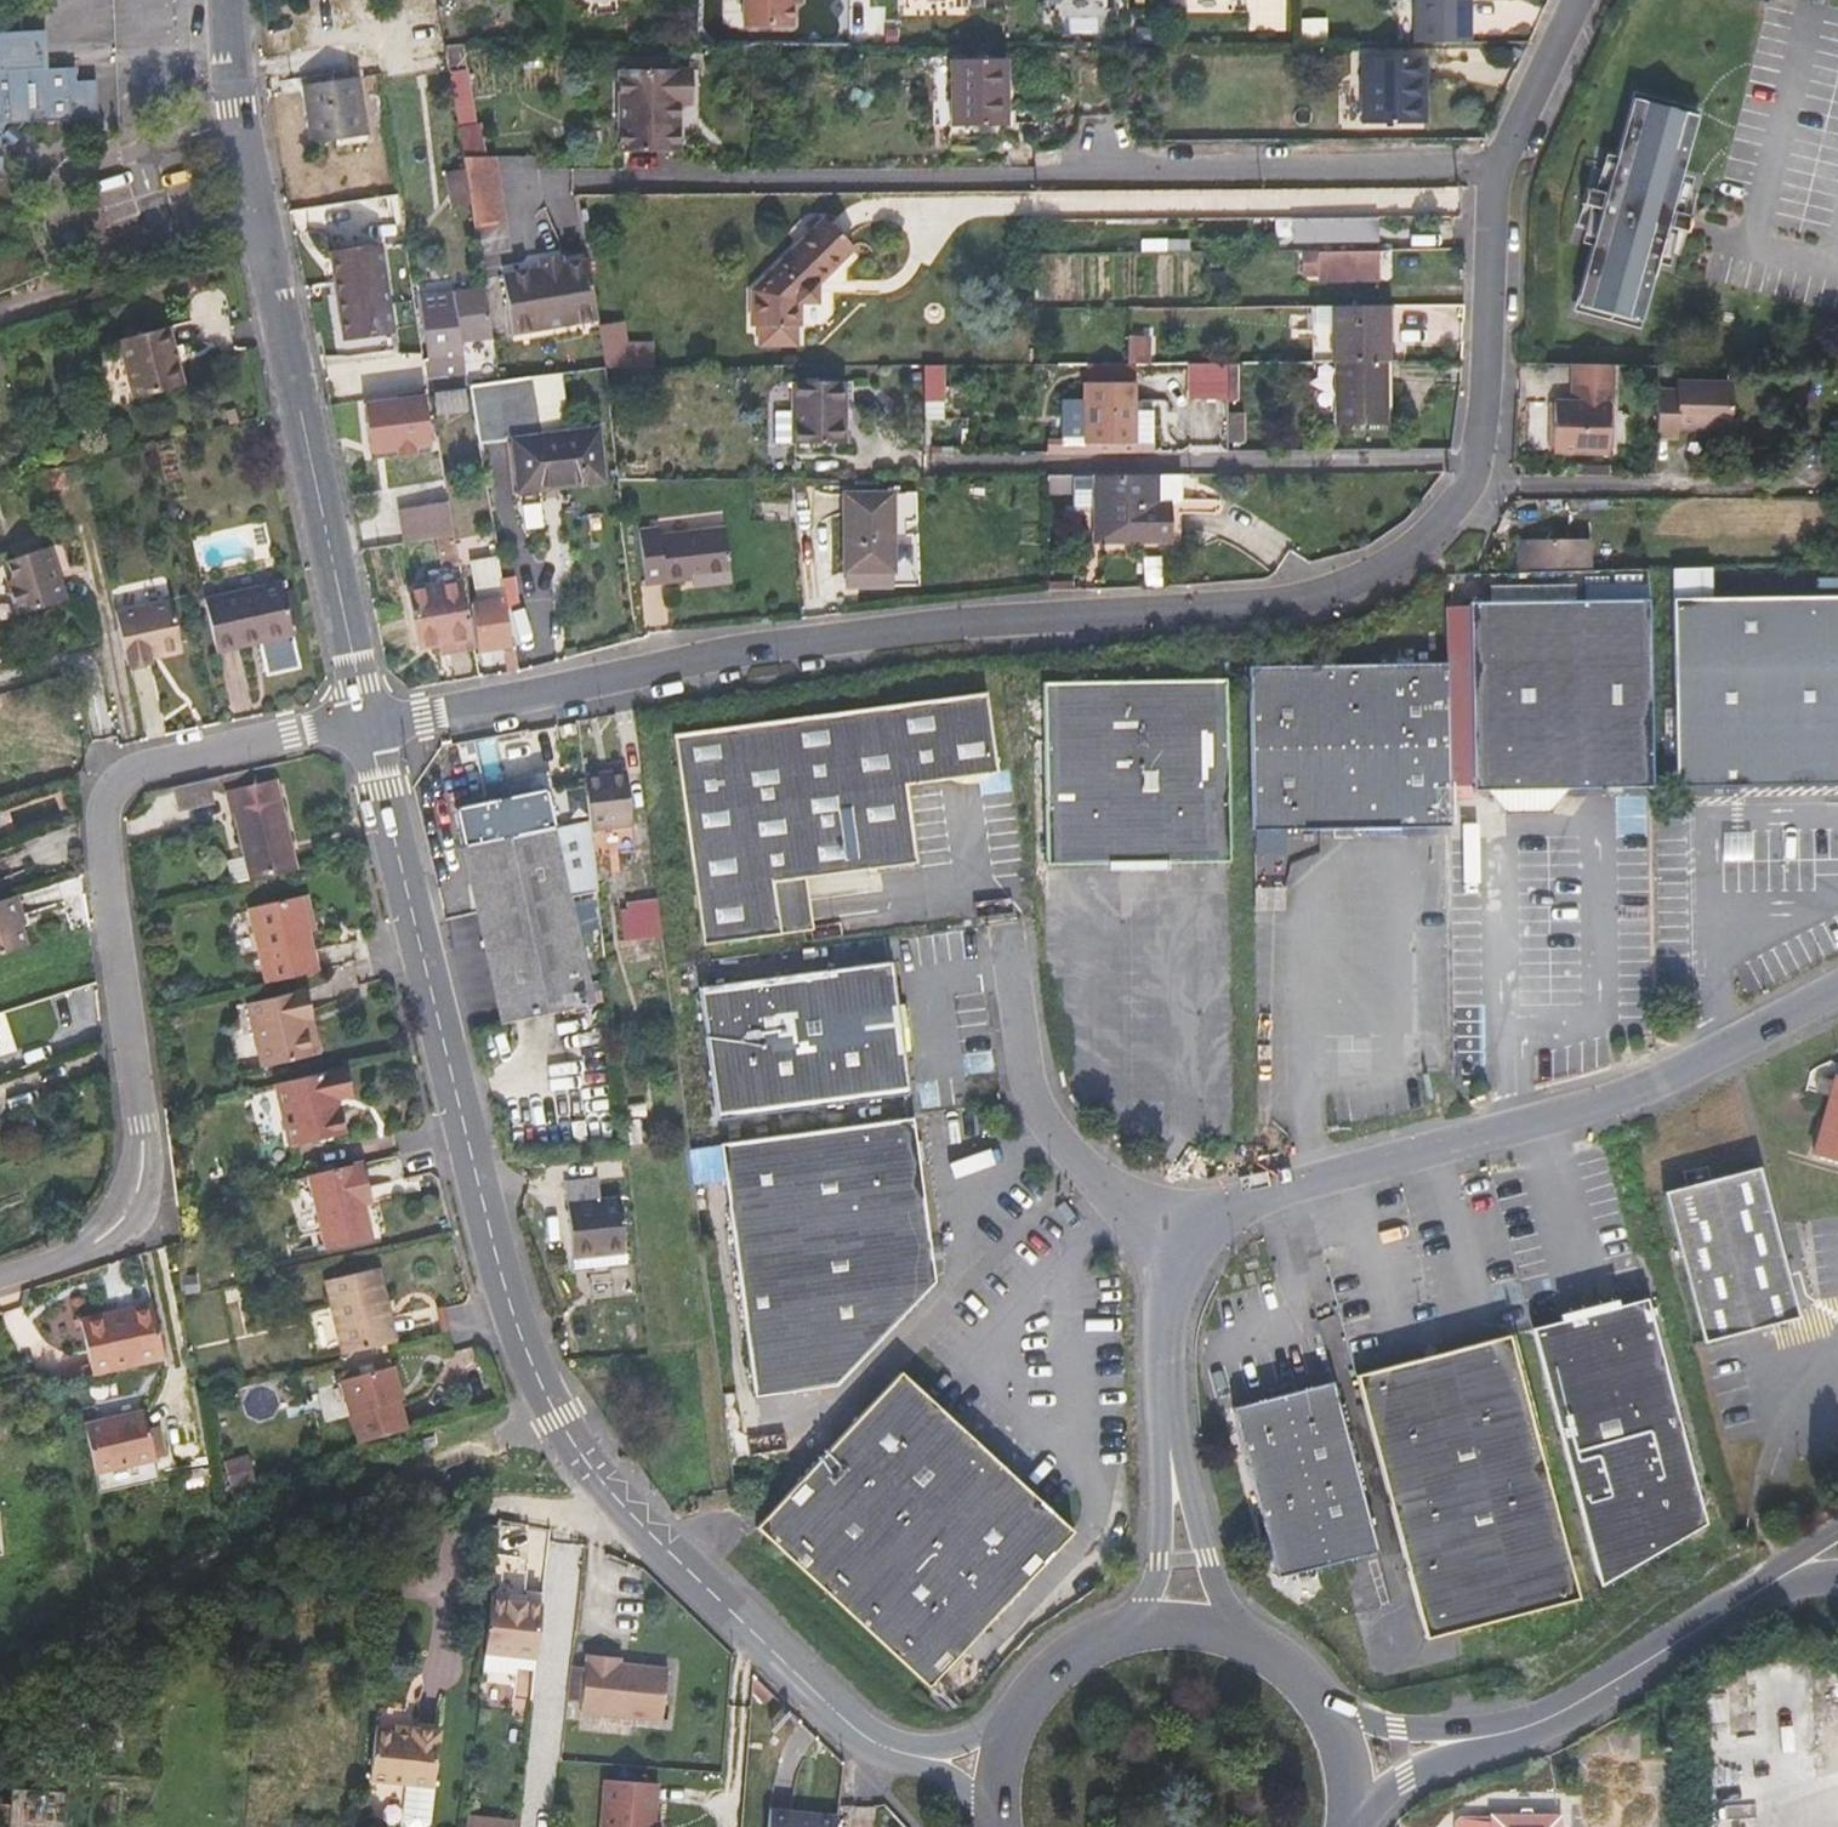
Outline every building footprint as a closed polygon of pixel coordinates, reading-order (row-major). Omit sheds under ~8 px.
[(359,0),(352,0),(343,2),(346,18),(362,15),(359,0)] [(1416,43),(1467,42),(1467,0),(1416,0),(1416,43)] [(744,27),(793,27),(793,5),(793,3),(743,3),(744,27)] [(4,176),(2,143),(7,138),(16,126),(21,120),(99,116),(97,79),(71,79),(70,67),(45,68),(42,41),(41,39),(39,37),(37,36),(35,35),(33,34),(30,33),(28,33),(25,33),(24,32),(0,33),(0,176),(4,176)] [(1363,57),(1363,121),(1414,121),(1414,82),(1423,82),(1423,57),(1363,57)] [(1003,126),(1004,59),(952,60),(953,127),(1003,126)] [(620,63),(619,151),(673,151),(674,98),(686,98),(686,64),(620,63)] [(364,135),(355,77),(304,85),(313,143),(364,135)] [(1414,121),(1424,121),(1423,82),(1414,82),(1414,121)] [(1658,254),(1676,194),(1679,180),(1699,113),(1643,97),(1624,163),(1602,238),(1584,304),(1640,320),(1658,254)] [(13,144),(23,132),(16,126),(7,138),(13,144)] [(507,221),(495,155),(463,155),(470,194),(475,226),(507,221)] [(1590,235),(1602,238),(1624,163),(1611,160),(1603,189),(1590,185),(1586,202),(1598,206),(1590,235)] [(1676,194),(1658,254),(1671,257),(1680,229),(1692,232),(1697,215),(1685,211),(1692,183),(1679,180),(1676,194)] [(1281,237),(1354,235),(1354,217),(1280,218),(1281,237)] [(825,219),(752,290),(752,312),(797,312),(797,303),(816,302),(816,283),(853,247),(825,219)] [(345,337),(357,335),(389,330),(377,247),(344,252),(332,254),(345,337)] [(1301,251),(1302,273),(1320,273),(1319,250),(1301,251)] [(1374,271),(1373,250),(1319,250),(1320,273),(1374,271)] [(513,334),(597,320),(587,261),(563,264),(562,257),(539,260),(541,268),(503,274),(513,334)] [(1320,283),(1374,280),(1374,271),(1320,273),(1320,283)] [(493,334),(485,288),(453,294),(455,308),(424,313),(431,364),(463,360),(460,340),(493,334)] [(453,294),(422,298),(424,313),(455,308),(453,294)] [(1384,362),(1389,362),(1387,305),(1334,305),(1334,362),(1384,362)] [(752,326),(757,326),(797,326),(797,312),(752,312),(752,326)] [(632,365),(624,322),(599,326),(604,368),(632,365)] [(115,339),(130,398),(180,385),(166,326),(115,339)] [(758,345),(797,345),(797,326),(757,326),(758,345)] [(1127,337),(1127,364),(1150,364),(1151,337),(1127,337)] [(1229,362),(1188,362),(1188,398),(1229,398),(1229,362)] [(1335,425),(1385,425),(1384,362),(1334,362),(1335,425)] [(1615,404),(1616,365),(1575,364),(1574,403),(1557,403),(1555,451),(1609,453),(1611,405),(1615,404)] [(567,434),(558,374),(528,378),(536,438),(567,434)] [(567,434),(536,438),(528,378),(501,381),(472,385),(481,443),(515,440),(521,485),(559,481),(560,485),(605,479),(599,430),(567,434)] [(844,442),(843,380),(794,381),(794,443),(844,442)] [(1133,410),(1133,382),(1086,382),(1085,443),(1133,444),(1133,410)] [(1680,382),(1679,392),(1660,391),(1658,436),(1680,437),(1681,429),(1732,430),(1733,384),(1680,382)] [(464,389),(432,394),(435,413),(466,408),(464,389)] [(431,453),(423,397),(363,405),(369,446),(423,438),(426,455),(414,457),(423,506),(447,501),(439,452),(431,453)] [(1151,410),(1133,410),(1133,444),(1151,444),(1151,410)] [(1245,441),(1244,413),(1236,413),(1236,442),(1245,441)] [(65,485),(60,464),(36,470),(41,490),(65,485)] [(1169,502),(1178,500),(1178,474),(1097,475),(1097,538),(1169,538),(1169,502)] [(1071,494),(1071,475),(1046,475),(1046,494),(1071,494)] [(892,568),(890,493),(844,493),(844,568),(892,568)] [(422,517),(374,525),(378,548),(426,540),(422,517)] [(638,531),(645,583),(692,576),(729,572),(724,530),(658,537),(657,528),(638,531)] [(440,556),(456,553),(453,535),(437,538),(440,556)] [(1589,567),(1589,541),(1528,542),(1528,567),(1589,567)] [(0,576),(11,611),(61,596),(47,547),(4,559),(8,573),(0,576)] [(477,600),(471,601),(477,643),(506,638),(493,553),(477,557),(478,567),(472,568),(477,600)] [(731,583),(729,572),(692,576),(694,588),(731,583)] [(281,580),(203,597),(214,644),(257,635),(258,641),(292,634),(281,580)] [(409,594),(419,645),(439,642),(471,636),(462,585),(409,594)] [(1445,669),(1448,785),(1472,784),(1472,788),(1485,788),(1502,812),(1548,811),(1565,787),(1616,785),(1650,786),(1647,599),(1646,587),(1585,589),(1585,601),(1469,604),(1469,607),(1444,608),(1445,669)] [(176,642),(178,642),(167,594),(112,607),(125,664),(149,659),(147,649),(155,647),(161,651),(173,648),(176,642)] [(1673,600),(1676,770),(1676,785),(1837,783),(1837,597),(1673,600)] [(258,641),(257,635),(214,644),(215,651),(258,641)] [(472,641),(471,636),(439,642),(440,646),(472,641)] [(478,650),(507,646),(506,638),(477,643),(478,650)] [(1445,669),(1327,672),(1334,834),(1449,832),(1448,785),(1445,669)] [(1334,834),(1327,672),(1249,673),(1252,836),(1334,834)] [(1047,689),(1048,872),(1231,871),(1230,688),(1047,689)] [(783,935),(777,885),(800,882),(920,864),(910,790),(997,776),(987,697),(678,739),(703,945),(783,935)] [(581,781),(579,761),(564,762),(566,782),(581,781)] [(1665,785),(1676,785),(1676,770),(1665,770),(1665,785)] [(633,823),(628,774),(585,779),(591,828),(633,823)] [(177,809),(213,800),(208,777),(171,785),(177,809)] [(246,853),(250,874),(251,879),(296,868),(276,779),(232,789),(246,853)] [(602,993),(597,889),(591,828),(585,779),(581,781),(566,782),(549,786),(457,804),(502,1023),(604,1001),(602,993)] [(250,874),(246,853),(225,857),(230,879),(250,874)] [(783,935),(806,932),(800,882),(777,885),(783,935)] [(22,915),(14,894),(0,899),(0,954),(26,946),(16,918),(22,915)] [(315,927),(307,894),(297,897),(305,929),(315,927)] [(314,970),(305,929),(297,897),(245,908),(260,982),(314,970)] [(663,938),(658,901),(636,904),(640,941),(663,938)] [(623,915),(626,942),(640,941),(636,904),(631,905),(632,913),(623,915)] [(907,1094),(901,1047),(895,1009),(889,964),(697,991),(715,1123),(907,1094)] [(248,1003),(262,1064),(316,1052),(311,1028),(303,1030),(294,993),(248,1003)] [(910,1045),(905,1009),(895,1009),(901,1047),(910,1045)] [(338,1098),(350,1094),(344,1067),(276,1083),(291,1145),(345,1133),(338,1098)] [(1835,1074),(1833,1080),(1819,1076),(1814,1093),(1828,1097),(1812,1154),(1837,1162),(1837,1075),(1835,1074)] [(841,1385),(935,1282),(931,1260),(930,1248),(912,1119),(719,1145),(753,1397),(841,1385)] [(359,1192),(370,1189),(364,1161),(305,1174),(323,1248),(371,1237),(363,1205),(359,1192)] [(1759,1166),(1663,1191),(1703,1343),(1799,1318),(1774,1225),(1759,1166)] [(598,1179),(566,1183),(574,1257),(627,1252),(621,1200),(601,1202),(598,1179)] [(363,1205),(373,1201),(370,1189),(359,1192),(363,1205)] [(575,1269),(628,1264),(627,1252),(574,1257),(575,1269)] [(375,1267),(324,1278),(341,1353),(393,1341),(375,1267)] [(1647,1297),(1532,1328),(1600,1586),(1706,1523),(1647,1297)] [(165,1354),(161,1341),(151,1301),(81,1318),(90,1358),(93,1370),(165,1354)] [(1509,1334),(1356,1374),(1426,1639),(1481,1624),(1579,1599),(1509,1334)] [(393,1365),(340,1379),(358,1442),(404,1428),(397,1400),(393,1401),(390,1391),(399,1388),(393,1365)] [(762,1520),(756,1527),(790,1559),(930,1687),(1074,1531),(1018,1480),(1006,1469),(971,1467),(969,1433),(902,1372),(790,1491),(762,1520)] [(259,1423),(274,1417),(280,1405),(276,1392),(281,1389),(280,1385),(287,1383),(285,1376),(278,1378),(277,1377),(235,1388),(246,1417),(259,1423)] [(1331,1381),(1233,1407),(1277,1577),(1340,1560),(1376,1551),(1331,1381)] [(397,1400),(403,1398),(399,1388),(390,1391),(393,1401),(397,1400)] [(84,1422),(96,1470),(155,1456),(149,1428),(144,1408),(84,1422)] [(155,1456),(162,1454),(156,1427),(149,1428),(155,1456)] [(1006,1469),(1005,1432),(969,1433),(971,1467),(1006,1469)] [(189,1455),(185,1439),(169,1442),(173,1459),(189,1455)] [(257,1490),(248,1454),(223,1461),(232,1496),(257,1490)] [(525,1602),(491,1598),(485,1652),(519,1656),(525,1602)] [(525,1602),(519,1656),(536,1658),(542,1604),(525,1602)] [(519,1656),(485,1652),(483,1671),(516,1674),(517,1668),(535,1670),(536,1658),(519,1656)] [(588,1663),(570,1661),(564,1712),(664,1724),(670,1673),(631,1668),(631,1672),(621,1671),(621,1667),(622,1661),(589,1657),(588,1663)] [(416,1723),(375,1719),(374,1731),(369,1780),(432,1787),(438,1731),(435,1731),(415,1729),(416,1723)] [(604,1778),(600,1826),(660,1826),(660,1822),(654,1821),(657,1782),(604,1778)] [(770,1809),(769,1826),(836,1826),(837,1815),(770,1809)] [(1454,1812),(1454,1826),(1561,1826),(1561,1811),(1454,1812)] [(503,1822),(466,1818),(465,1826),(502,1826),(503,1822)]
